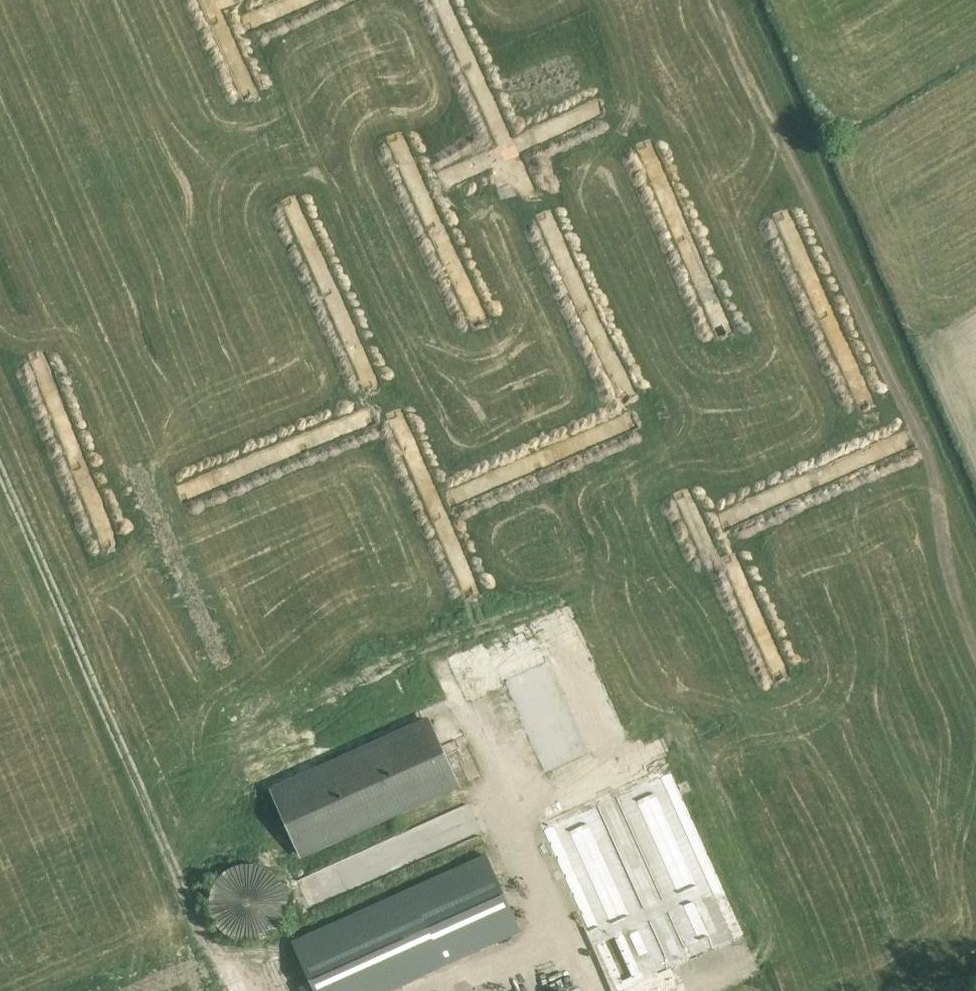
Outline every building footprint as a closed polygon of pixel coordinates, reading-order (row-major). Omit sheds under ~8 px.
[(455,787),(425,719),(273,787),(304,855),(455,787)] [(678,984),(671,968),(744,935),(671,772),(543,829),(615,990),(663,990),(678,984)] [(487,856),(292,944),(314,990),(388,990),(521,931),(487,856)] [(286,910),(287,903),(286,896),(284,889),(282,883),(278,878),(273,873),(267,869),(261,866),(255,864),(248,864),(241,864),(234,866),(228,869),(223,873),(218,878),(216,880),(214,883),(212,887),(211,889),(209,896),(209,903),(209,910),(211,916),(214,922),(218,928),(223,933),(228,937),(234,939),(241,941),(248,942),(254,941),(261,939),(267,937),(273,933),(278,928),(282,922),(284,916),(286,910)]
